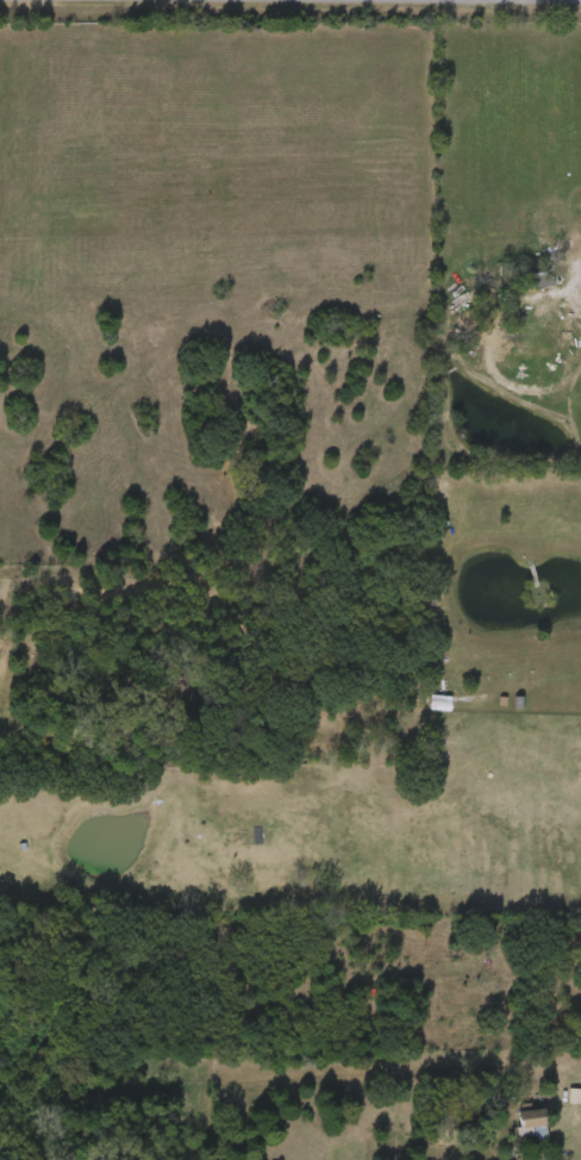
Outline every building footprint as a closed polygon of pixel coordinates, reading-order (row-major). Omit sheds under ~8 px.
[(580,922),(580,901),(574,901),(573,922),(580,922)] [(530,1103),(531,1109),(546,1108),(548,1125),(517,1128),(514,1111),(519,1111),(519,1104),(530,1103)] [(514,1152),(528,1152),(527,1120),(499,1121),(500,1139),(514,1139),(514,1152)]
